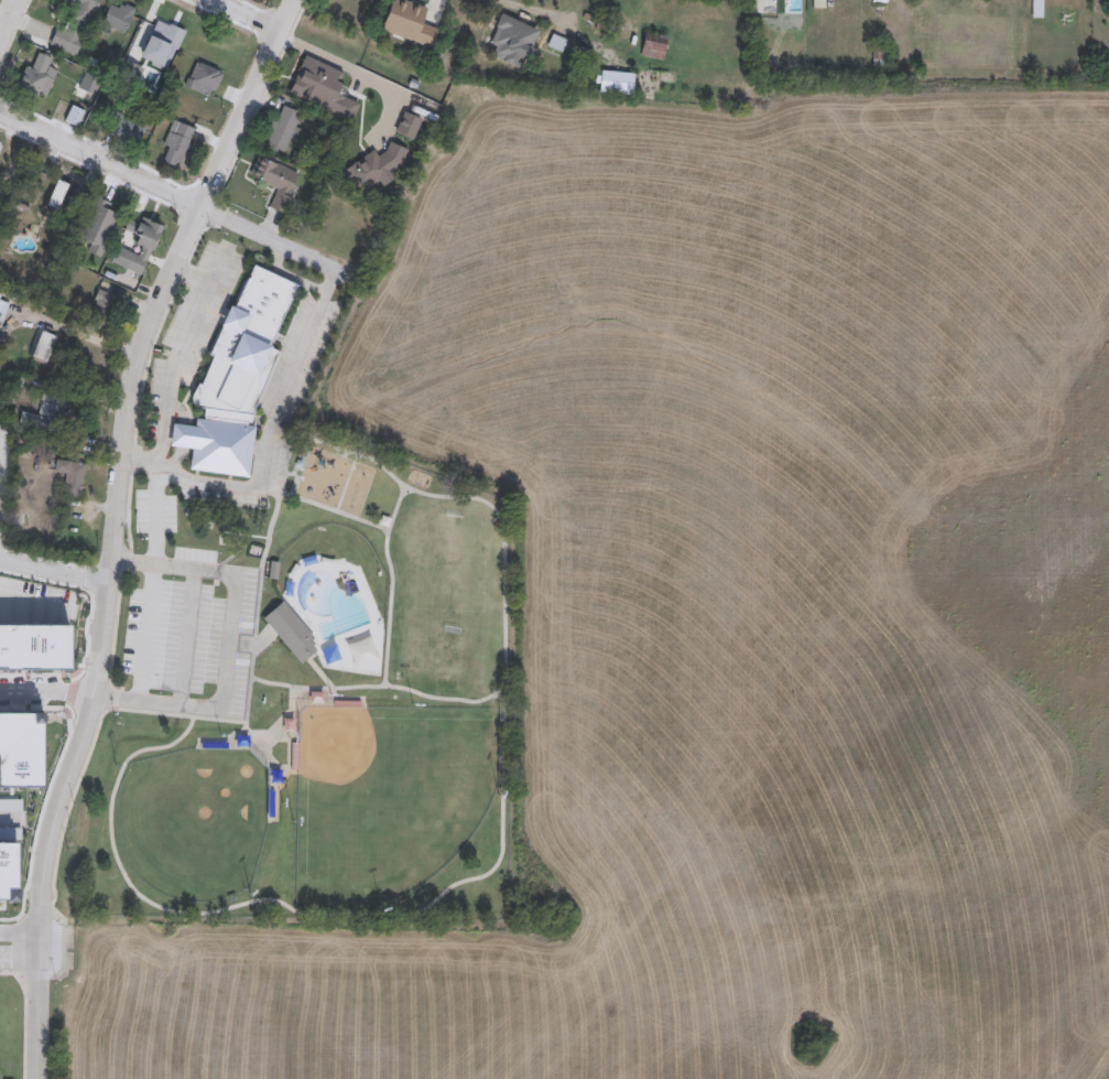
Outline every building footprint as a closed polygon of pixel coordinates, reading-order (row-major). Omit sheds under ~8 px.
[(55,14),(60,0),(99,0),(78,55),(51,44),(57,26),(63,29),(67,19),(55,14)] [(102,23),(112,0),(115,0),(135,9),(126,33),(102,23)] [(537,30),(521,67),(492,55),(497,46),(489,43),(502,13),(537,30)] [(178,51),(149,41),(156,20),(186,30),(178,51)] [(663,43),(663,57),(643,57),(643,43),(663,43)] [(25,65),(32,67),(37,52),(53,58),(46,75),(54,78),(44,101),(15,90),(25,65)] [(186,88),(195,62),(222,72),(214,98),(186,88)] [(633,73),(633,95),(599,94),(600,72),(633,73)] [(305,115),(286,154),(265,144),(284,105),(305,115)] [(66,121),(73,107),(84,111),(77,126),(66,121)] [(180,168),(160,160),(176,120),(196,129),(180,168)] [(301,172),(285,214),(271,208),(278,188),(251,177),(259,155),(301,172)] [(62,213),(46,206),(57,180),(73,186),(62,213)] [(78,237),(97,197),(123,209),(104,249),(78,237)] [(161,225),(143,276),(126,269),(142,218),(161,225)] [(250,257),(188,404),(184,473),(249,476),(252,417),(308,281),(250,257)] [(56,337),(47,364),(30,357),(40,332),(56,337)] [(66,400),(61,422),(73,424),(70,436),(18,425),(21,413),(37,417),(42,395),(66,400)] [(85,464),(80,499),(63,498),(65,475),(53,474),(54,461),(85,464)] [(161,498),(146,498),(146,514),(161,514),(161,498)] [(262,618),(282,602),(283,602),(314,638),(308,643),(316,651),(314,652),(301,663),(262,618)] [(68,676),(0,674),(0,624),(69,626),(68,676)] [(28,792),(41,792),(41,712),(0,712),(0,792),(28,792)] [(17,904),(18,841),(0,841),(0,903),(17,904)]
